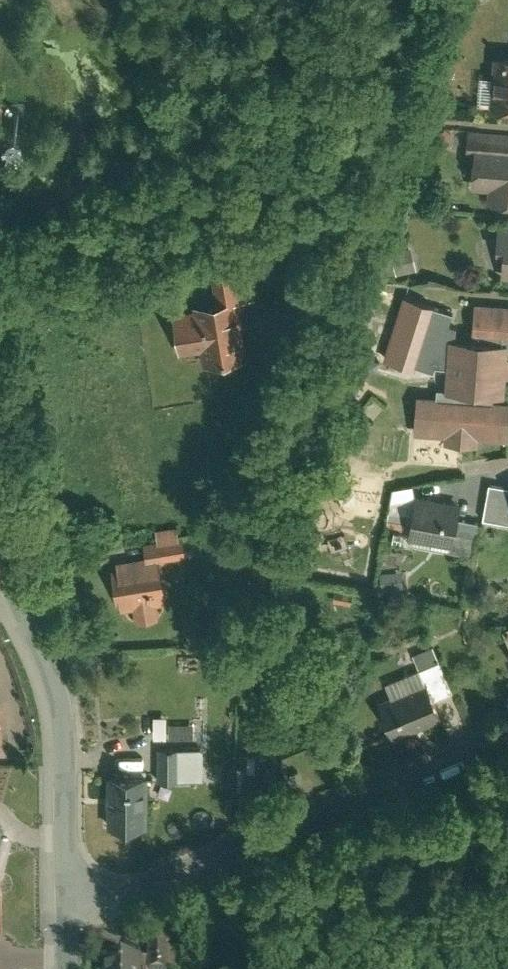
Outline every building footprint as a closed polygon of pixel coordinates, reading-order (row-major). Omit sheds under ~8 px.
[(489,59),(486,110),(495,110),(495,113),(507,114),(507,61),(489,59)] [(465,132),(463,151),(470,151),(467,192),(484,194),(483,207),(507,209),(507,135),(465,132)] [(496,231),(494,254),(502,255),(500,281),(507,282),(507,232),(496,231)] [(415,273),(409,251),(387,256),(393,278),(415,273)] [(190,313),(168,315),(174,358),(196,355),(198,371),(243,365),(235,306),(251,304),(247,273),(207,278),(211,305),(189,308),(190,313)] [(453,316),(402,301),(385,362),(431,375),(433,368),(446,371),(448,343),(456,344),(458,332),(449,329),(453,316)] [(470,345),(507,347),(507,352),(507,311),(473,309),(470,345)] [(507,352),(507,347),(470,345),(456,344),(448,343),(446,371),(444,394),(444,396),(492,399),(504,400),(507,352)] [(492,405),(492,399),(444,396),(444,394),(435,393),(435,401),(415,399),(413,441),(442,443),(442,449),(477,451),(477,445),(507,447),(507,406),(492,405)] [(489,484),(483,520),(507,524),(507,487),(489,484)] [(457,504),(413,496),(405,542),(448,550),(454,521),(457,504)] [(477,525),(454,521),(448,550),(447,560),(470,564),(477,525)] [(141,560),(110,565),(111,572),(106,572),(112,608),(117,607),(118,614),(125,612),(126,621),(137,627),(147,626),(155,616),(154,608),(162,606),(155,563),(182,559),(179,540),(175,541),(175,537),(173,528),(150,532),(151,540),(152,544),(139,547),(141,560)] [(499,633),(507,655),(507,629),(499,633)] [(411,656),(417,671),(430,702),(449,694),(429,648),(411,656)] [(374,704),(390,742),(438,721),(430,702),(417,671),(384,685),(389,697),(374,704)] [(151,736),(164,736),(164,715),(152,715),(151,736)] [(165,718),(166,737),(192,736),(191,717),(165,718)] [(155,751),(154,782),(199,783),(200,752),(155,751)] [(143,781),(104,780),(103,828),(142,829),(143,781)] [(136,962),(136,968),(162,968),(162,951),(143,951),(143,962),(136,962)]
